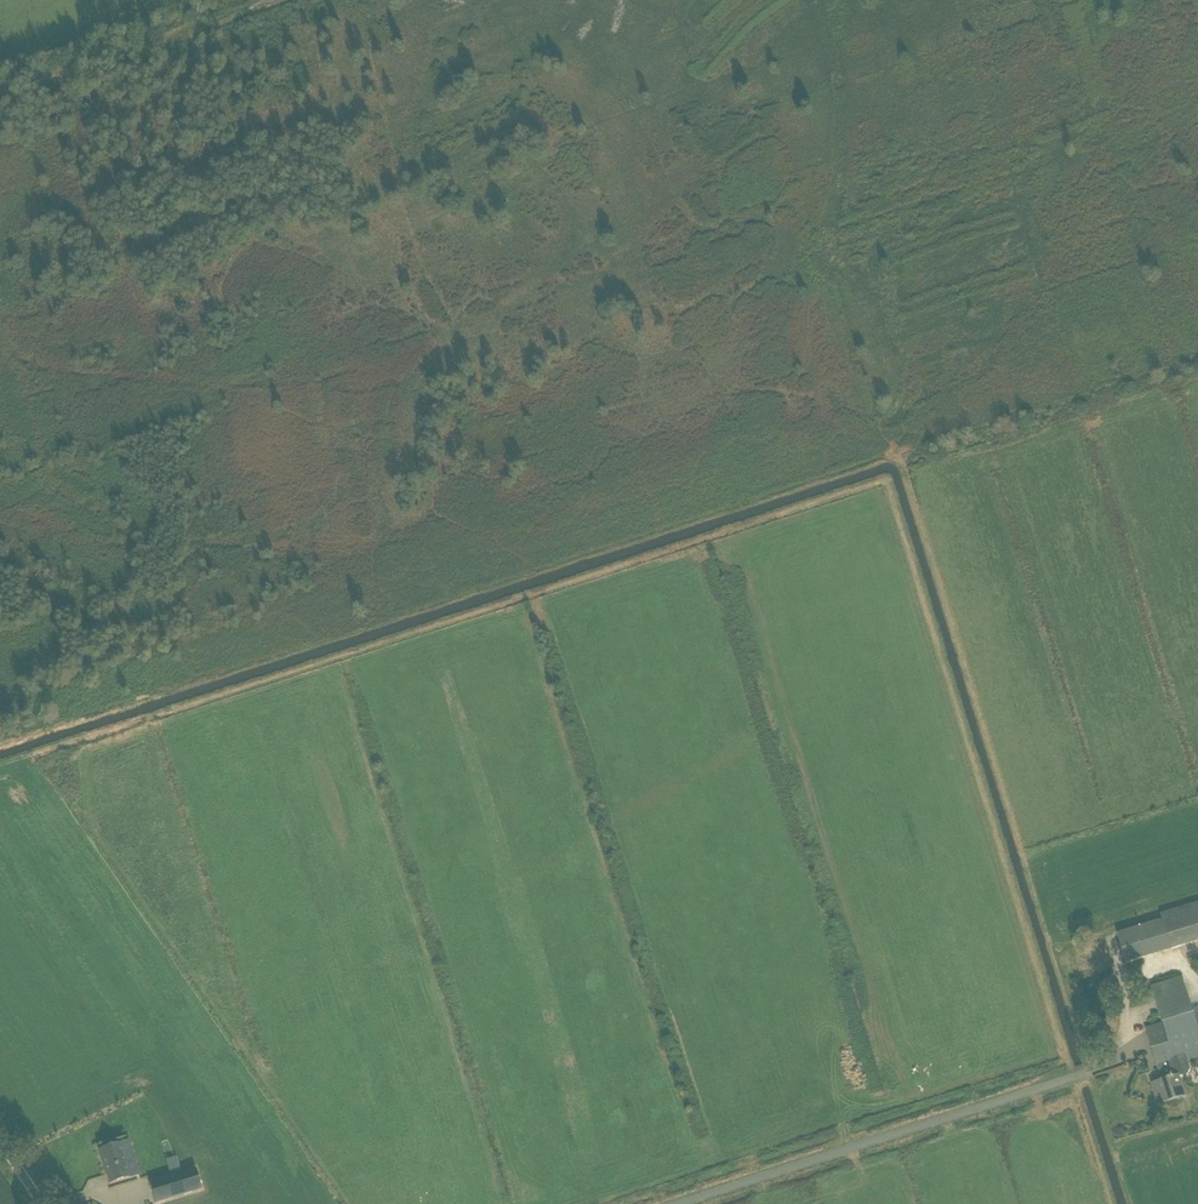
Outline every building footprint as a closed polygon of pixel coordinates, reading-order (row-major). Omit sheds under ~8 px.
[(1138,927),(1118,934),(1126,963),(1147,957),(1138,927)] [(1164,1102),(1184,1096),(1178,1077),(1187,1074),(1190,1070),(1187,1061),(1197,1058),(1197,1008),(1191,1010),(1181,975),(1151,984),(1163,1024),(1146,1029),(1159,1070),(1161,1069),(1164,1081),(1151,1085),(1154,1095),(1162,1093),(1164,1102)] [(99,1149),(110,1184),(130,1178),(119,1143),(99,1149)] [(201,1189),(194,1169),(149,1183),(155,1203),(201,1189)]
